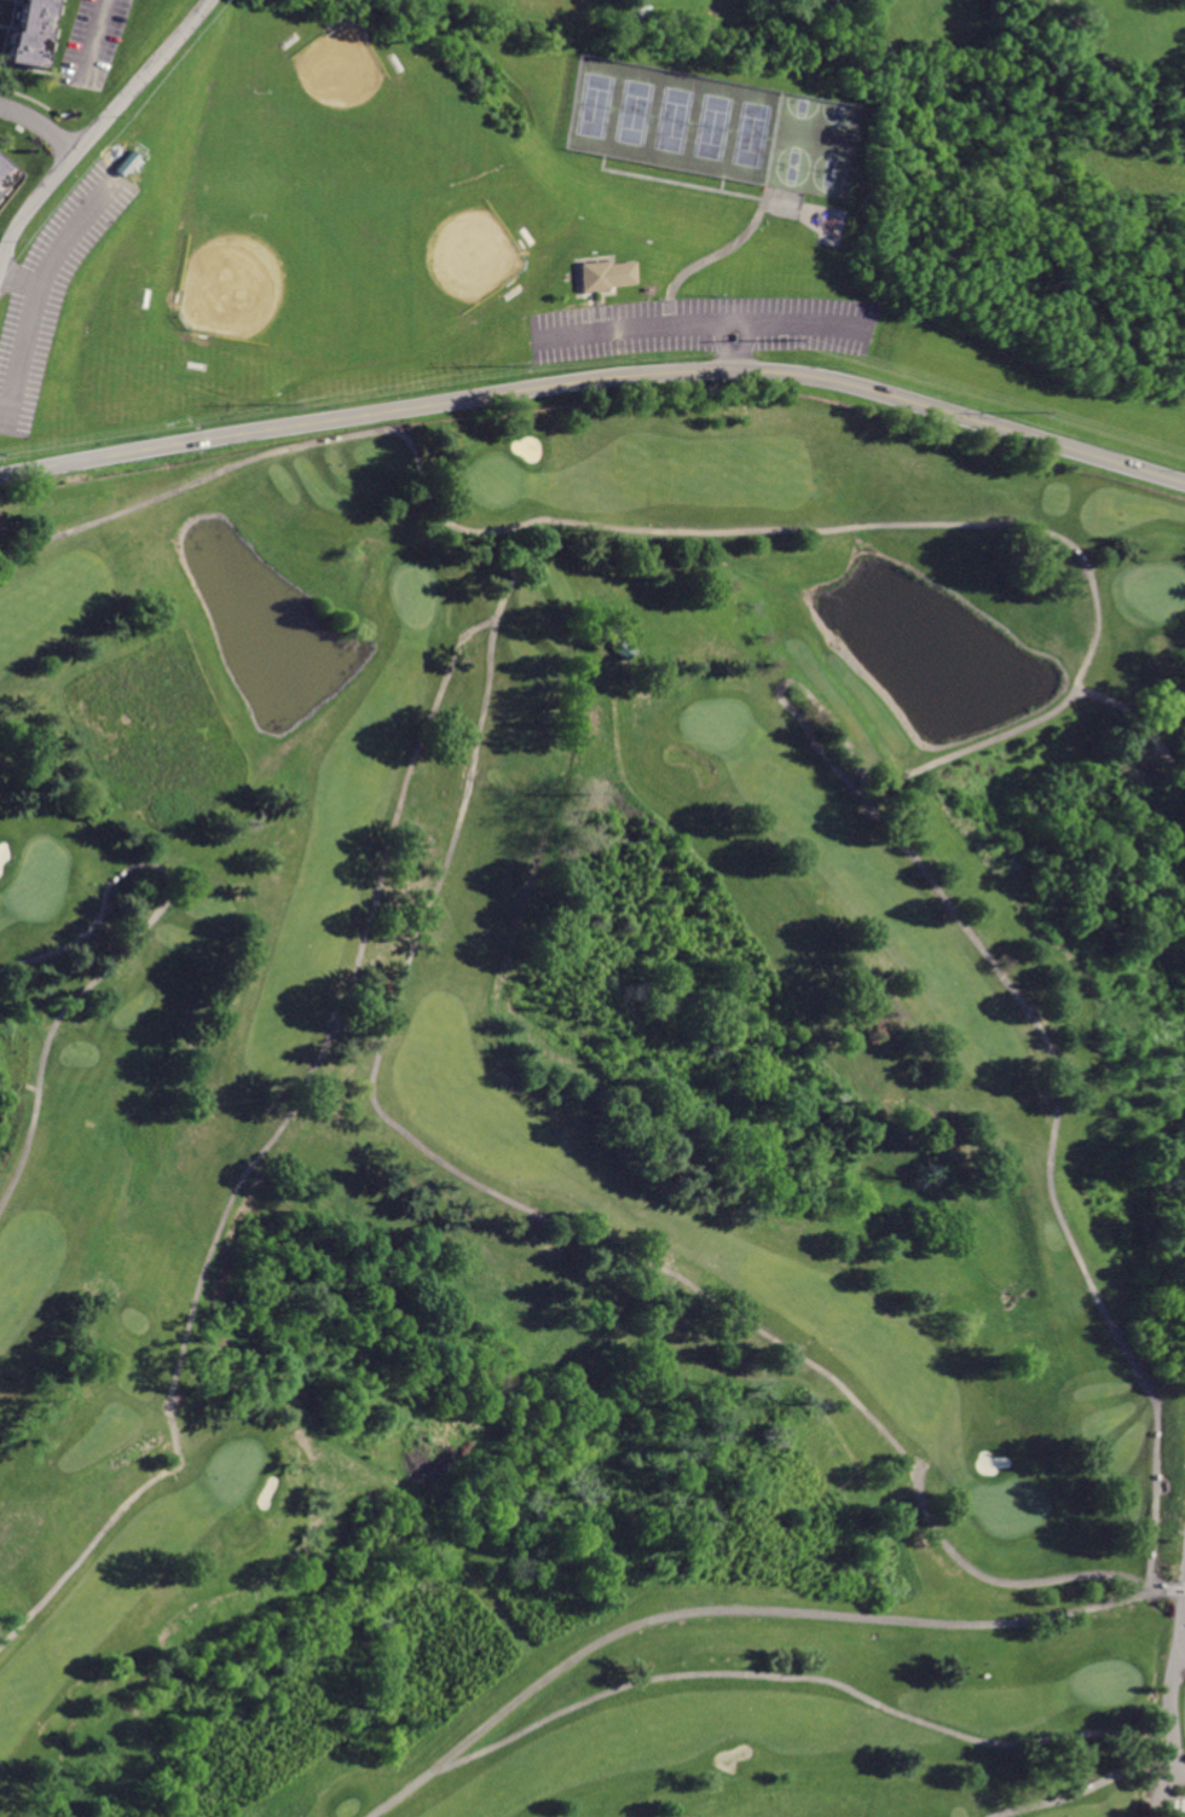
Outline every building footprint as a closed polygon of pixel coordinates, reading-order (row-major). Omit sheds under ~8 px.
[(22,31),(28,0),(60,0),(47,68),(8,60),(12,45),(16,46),(18,30),(22,31)] [(22,169),(0,195),(0,151),(22,169)] [(573,260),(577,290),(603,287),(605,283),(630,279),(628,261),(605,264),(603,256),(573,260)]
